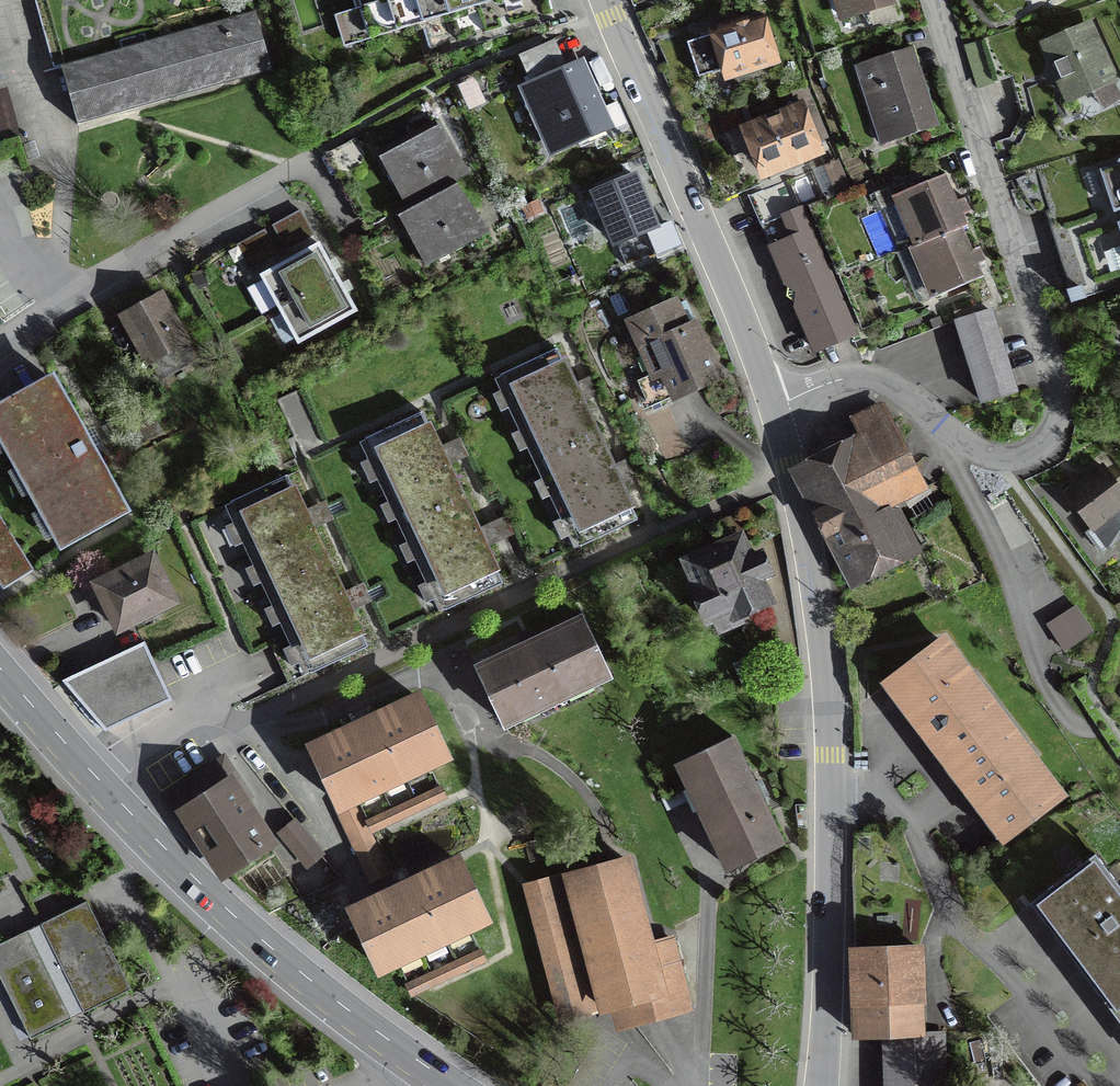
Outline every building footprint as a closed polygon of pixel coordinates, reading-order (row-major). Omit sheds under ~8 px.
[(157,41),(147,0),(63,0),(77,64),(58,69),(75,130),(271,74),(254,14),(157,41)] [(422,21),(416,0),(338,0),(352,43),(422,21)] [(448,13),(444,0),(416,0),(422,21),(448,13)] [(475,5),(474,0),(444,0),(448,13),(475,5)] [(895,0),(829,0),(838,30),(898,10),(895,0)] [(783,65),(767,18),(707,38),(723,85),(783,65)] [(1039,43),(1068,122),(1119,103),(1119,87),(1096,23),(1039,43)] [(941,135),(913,50),(856,69),(884,153),(941,135)] [(582,63),(516,91),(548,163),(613,135),(582,63)] [(827,155),(807,103),(739,130),(759,182),(827,155)] [(465,178),(437,126),(374,161),(403,212),(465,178)] [(1117,214),(1119,212),(1119,166),(1102,172),(1117,214)] [(910,245),(964,225),(944,174),(891,194),(910,245)] [(661,238),(634,178),(588,198),(615,259),(661,238)] [(749,196),(760,226),(800,209),(789,181),(749,196)] [(460,189),(396,228),(424,274),(488,235),(460,189)] [(1069,207),(1046,214),(1052,234),(1075,226),(1069,207)] [(853,331),(800,209),(760,226),(813,348),(853,331)] [(964,225),(910,245),(935,309),(988,289),(964,225)] [(1075,226),(1052,234),(1059,256),(1082,248),(1075,226)] [(259,276),(278,309),(340,276),(321,242),(259,276)] [(1091,275),(1082,248),(1059,256),(1068,283),(1091,275)] [(360,313),(340,276),(278,309),(298,346),(360,313)] [(160,296),(117,320),(148,374),(191,351),(160,296)] [(1019,391),(992,308),(955,320),(981,403),(1019,391)] [(731,390),(700,327),(645,353),(676,416),(731,390)] [(496,374),(539,462),(596,434),(553,346),(496,374)] [(0,417),(0,468),(52,561),(121,523),(46,391),(0,417)] [(933,486),(884,398),(850,413),(860,427),(797,460),(856,583),(921,559),(898,505),(933,486)] [(353,443),(394,528),(459,497),(418,412),(353,443)] [(637,520),(596,434),(539,462),(580,547),(637,520)] [(1063,494),(1104,548),(1119,536),(1119,489),(1102,465),(1063,494)] [(223,504),(261,588),(322,561),(284,477),(223,504)] [(774,495),(725,517),(733,534),(746,528),(751,542),(780,529),(774,495)] [(503,587),(459,497),(394,528),(438,618),(503,587)] [(5,585),(31,569),(0,518),(0,576),(5,585)] [(750,555),(740,535),(686,561),(720,632),(772,608),(758,580),(773,573),(762,550),(750,555)] [(364,654),(322,561),(261,588),(303,681),(364,654)] [(174,615),(147,562),(82,595),(108,648),(174,615)] [(1049,618),(1066,647),(1096,630),(1079,601),(1049,618)] [(584,608),(476,657),(508,728),(616,679),(584,608)] [(895,673),(956,751),(1008,710),(946,633),(895,673)] [(142,645),(67,681),(107,729),(171,699),(164,686),(153,663),(142,645)] [(422,685),(304,739),(335,809),(362,797),(454,755),(422,685)] [(1072,791),(1008,710),(956,751),(1020,832),(1072,791)] [(789,840),(740,732),(680,760),(730,867),(789,840)] [(231,769),(173,804),(220,880),(278,844),(231,769)] [(362,797),(335,809),(371,890),(397,878),(362,797)] [(314,843),(295,821),(283,831),(302,853),(314,843)] [(495,921),(462,849),(397,878),(371,890),(346,901),(380,974),(495,921)] [(1119,972),(1119,875),(1102,850),(1037,897),(1102,986),(1119,972)] [(635,854),(525,883),(559,1024),(611,1012),(615,1034),(697,1013),(681,933),(659,940),(635,854)] [(86,901),(43,922),(49,936),(35,943),(28,929),(0,943),(0,967),(38,948),(72,1019),(130,991),(86,901)] [(929,941),(852,943),(854,1034),(882,1034),(930,1033),(929,941)] [(481,942),(453,954),(460,971),(488,960),(481,942)] [(1102,986),(1119,1010),(1119,972),(1102,986)] [(882,1034),(883,1085),(950,1085),(949,1033),(930,1033),(882,1034)]
